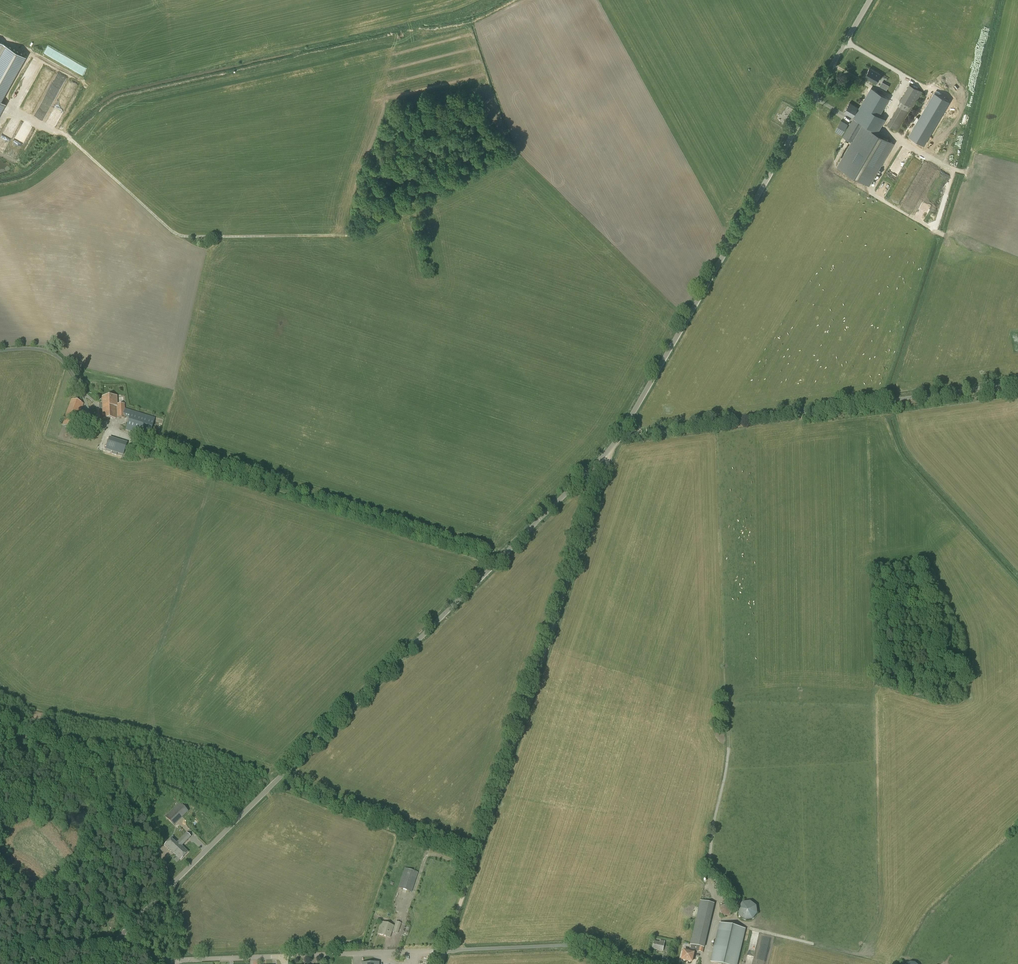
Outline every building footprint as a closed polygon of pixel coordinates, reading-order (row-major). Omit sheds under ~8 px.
[(25,56),(0,42),(0,100),(25,56)] [(875,83),(880,74),(870,68),(865,77),(875,83)] [(915,107),(924,91),(914,85),(905,102),(915,107)] [(882,112),(888,100),(870,89),(863,100),(882,112)] [(947,106),(933,98),(910,136),(924,145),(947,106)] [(877,127),(867,122),(871,115),(849,103),(844,112),(854,118),(844,134),(853,139),(862,123),(864,124),(865,125),(862,129),(865,130),(855,149),(849,145),(836,167),(869,186),(882,164),(877,162),(889,141),(874,132),(877,127)] [(844,130),(848,124),(841,120),(838,126),(844,130)] [(118,404),(117,396),(102,396),(103,419),(118,418),(125,418),(126,417),(129,418),(125,430),(149,437),(155,417),(125,408),(125,404),(118,404)] [(84,403),(71,399),(62,426),(74,430),(84,403)] [(105,449),(123,454),(127,442),(109,436),(105,449)] [(182,846),(191,837),(186,833),(178,842),(173,837),(164,845),(174,854),(181,860),(188,852),(182,846)] [(411,892),(418,873),(405,869),(398,888),(411,892)] [(743,902),(738,908),(739,916),(745,921),(753,920),(757,913),(757,906),(750,901),(743,902)] [(724,917),(731,915),(732,909),(727,904),(721,906),(720,913),(724,917)] [(392,931),(394,926),(382,922),(378,934),(386,937),(389,930),(392,931)] [(744,929),(720,924),(711,962),(719,963),(737,963),(744,929)] [(694,953),(695,945),(700,946),(699,952),(703,953),(706,940),(693,937),(689,952),(684,950),(682,960),(692,963),(695,953),(694,953)] [(663,951),(665,941),(660,940),(660,942),(654,941),(653,949),(660,950),(659,951),(663,951)]
